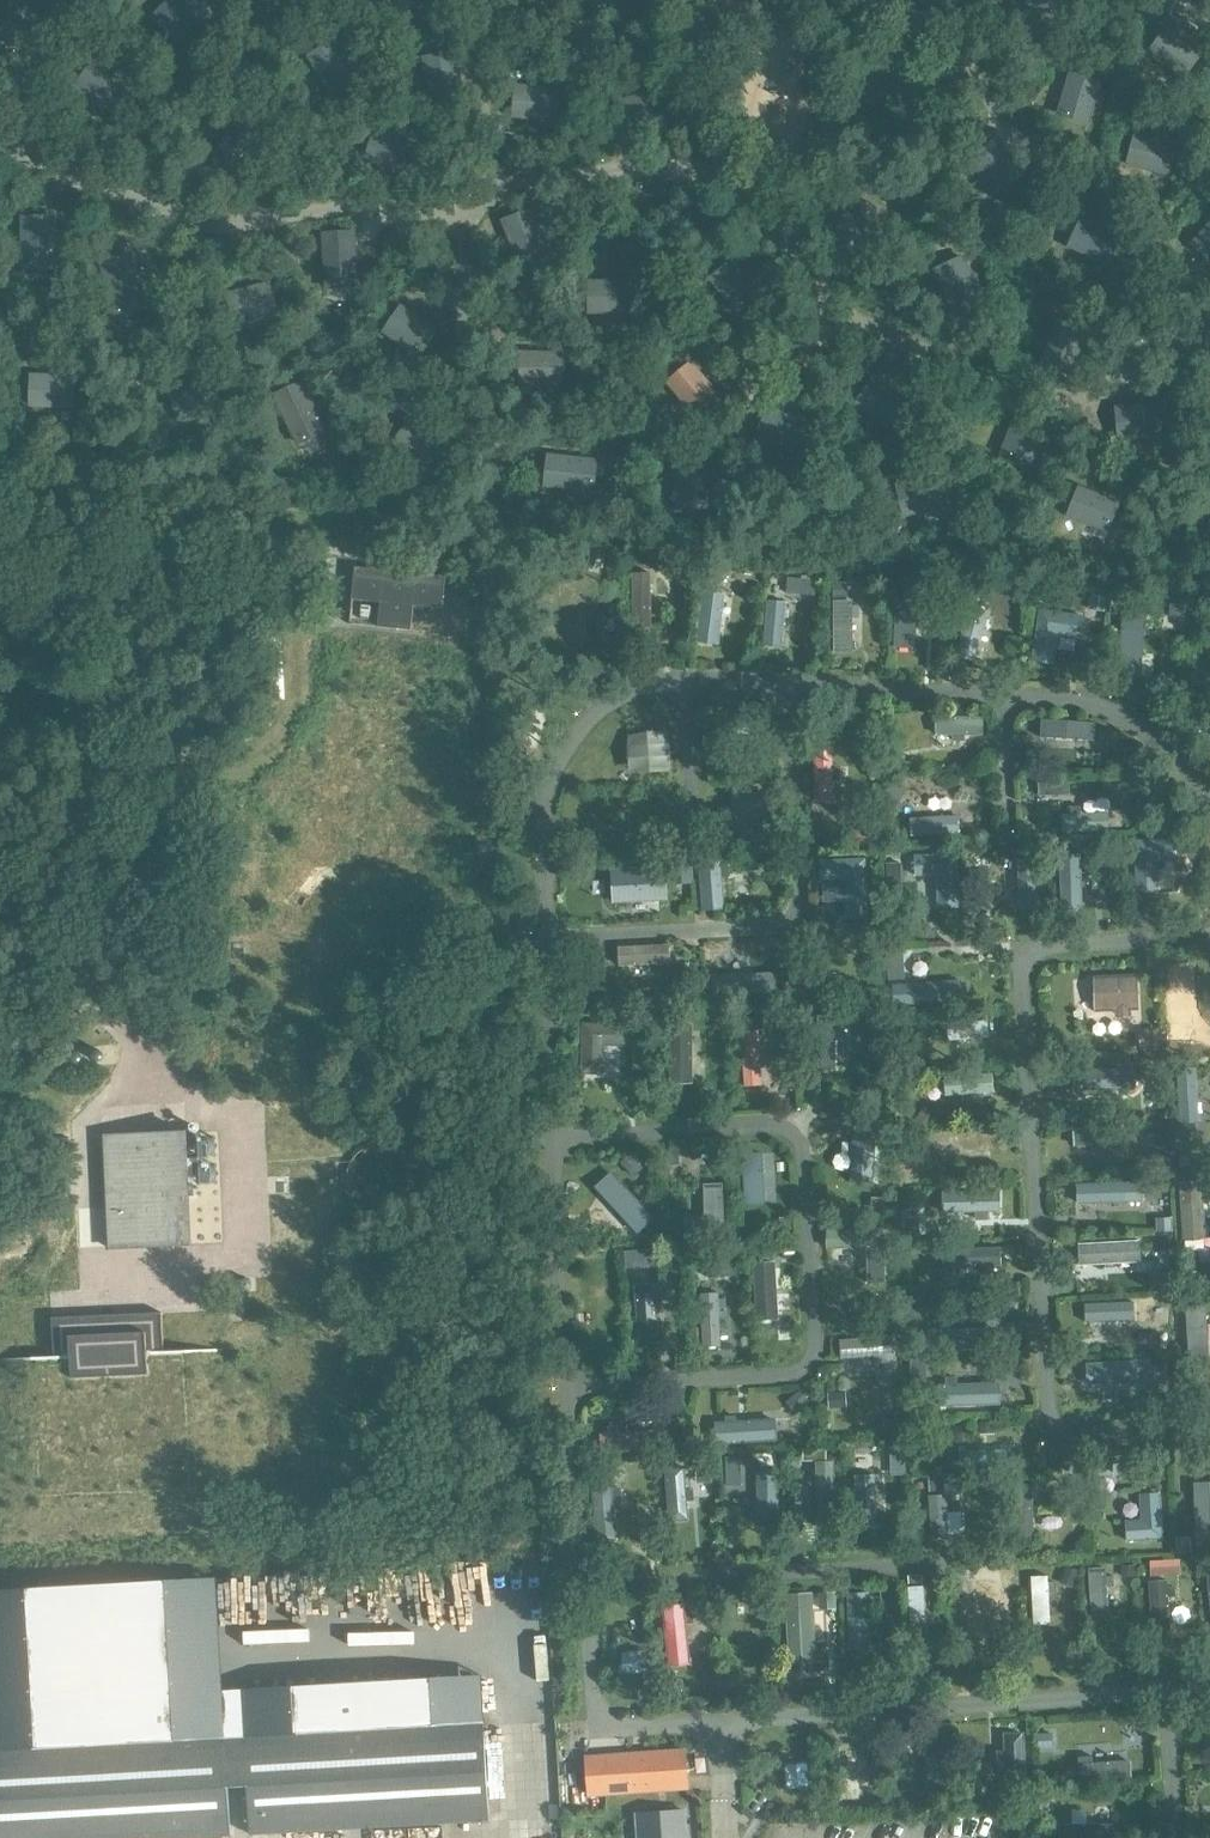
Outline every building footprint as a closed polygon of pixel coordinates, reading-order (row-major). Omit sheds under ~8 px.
[(0,35),(0,39),(20,44),(30,47),(43,0),(42,0),(10,0),(0,35)] [(174,39),(190,23),(211,4),(208,0),(172,0),(153,18),(174,39)] [(1049,21),(1067,0),(1024,0),(1049,21)] [(1165,25),(1146,51),(1185,79),(1204,52),(1181,36),(1165,25)] [(337,41),(309,56),(330,93),(358,77),(337,41)] [(423,55),(432,99),(463,93),(458,70),(454,48),(423,55)] [(90,63),(74,90),(111,114),(118,102),(128,86),(90,63)] [(1101,81),(1071,71),(1062,97),(1058,113),(1088,122),(1101,81)] [(512,114),(558,120),(561,89),(516,84),(514,96),(512,114)] [(623,101),(633,130),(675,115),(665,86),(623,101)] [(232,120),(213,168),(242,179),(261,131),(232,120)] [(363,160),(407,174),(412,156),(416,142),(373,129),(363,160)] [(1132,149),(1128,163),(1171,176),(1180,145),(1136,132),(1132,149)] [(997,139),(970,159),(999,195),(1025,175),(1010,156),(997,139)] [(852,244),(868,251),(885,210),(852,196),(835,237),(852,244)] [(522,214),(505,220),(524,268),(555,257),(536,208),(522,214)] [(42,216),(21,216),(21,266),(54,266),(54,216),(42,216)] [(1069,246),(1109,265),(1121,240),(1095,227),(1081,220),(1069,246)] [(1195,245),(1209,259),(1209,229),(1195,245)] [(354,233),(325,234),(328,288),(358,286),(354,233)] [(100,259),(110,315),(140,309),(135,282),(130,253),(100,259)] [(708,276),(737,312),(762,292),(746,272),(733,256),(708,276)] [(948,298),(955,314),(985,301),(965,256),(935,269),(948,298)] [(588,281),(588,312),(634,312),(634,281),(605,281),(588,281)] [(270,283),(228,295),(236,324),(278,312),(270,283)] [(383,330),(421,353),(439,325),(419,314),(400,302),(383,330)] [(1058,316),(1041,365),(1072,376),(1089,327),(1058,316)] [(518,366),(517,380),(563,383),(565,350),(519,347),(518,366)] [(692,358),(666,380),(696,416),(722,394),(707,376),(692,358)] [(76,375),(29,375),(29,406),(76,406),(76,375)] [(274,392),(298,445),(326,432),(317,410),(302,380),(274,392)] [(168,396),(177,423),(222,409),(213,382),(185,391),(168,396)] [(1114,406),(1118,438),(1165,433),(1161,401),(1128,404),(1114,406)] [(771,403),(755,434),(796,455),(812,424),(792,414),(771,403)] [(1019,408),(1000,453),(1034,467),(1053,422),(1036,415),(1019,408)] [(392,443),(430,467),(442,449),(448,439),(410,415),(392,443)] [(546,468),(544,486),(595,491),(599,459),(548,453),(546,468)] [(676,463),(677,510),(710,509),(709,462),(696,463),(676,463)] [(896,490),(902,517),(949,507),(944,481),(921,485),(896,490)] [(1112,528),(1121,500),(1101,494),(1075,486),(1066,513),(1112,528)] [(356,568),(350,625),(354,625),(355,624),(352,624),(354,600),(381,603),(379,627),(412,631),(415,606),(443,609),(447,577),(356,568)] [(1060,592),(1058,605),(1081,608),(1082,596),(1060,592)] [(1091,594),(1089,610),(1105,612),(1107,596),(1091,594)] [(853,601),(834,601),(834,652),(853,652),(853,619),(860,619),(860,608),(853,608),(853,601)] [(1040,610),(1032,662),(1054,665),(1058,634),(1082,638),(1085,616),(1040,610)] [(966,736),(983,736),(983,718),(937,719),(937,736),(953,736),(953,742),(966,741),(966,736)] [(659,765),(660,739),(620,739),(620,764),(659,765)] [(715,741),(705,747),(712,760),(723,753),(715,741)] [(938,757),(963,756),(963,743),(938,744),(938,757)] [(834,765),(834,749),(815,749),(815,803),(833,803),(833,781),(841,781),(842,765),(834,765)] [(908,790),(895,780),(886,793),(899,802),(908,790)] [(763,801),(771,801),(770,782),(713,786),(715,805),(748,802),(749,817),(764,815),(763,801)] [(1055,795),(1054,783),(1039,783),(1039,796),(1055,795)] [(1062,818),(1063,834),(1108,833),(1108,817),(1082,818),(1081,808),(1069,809),(1069,818),(1062,818)] [(1135,841),(1137,893),(1159,892),(1158,863),(1177,863),(1176,840),(1135,841)] [(1181,840),(1182,853),(1196,853),(1196,840),(1181,840)] [(958,856),(915,858),(916,877),(939,876),(941,912),(961,911),(958,856)] [(1104,856),(1104,864),(1120,864),(1120,856),(1104,856)] [(866,859),(819,860),(820,882),(845,881),(845,920),(867,920),(866,859)] [(720,860),(700,862),(703,910),(725,908),(722,878),(730,877),(729,867),(721,867),(720,860)] [(902,873),(902,863),(887,864),(887,874),(902,873)] [(666,868),(613,870),(615,903),(668,900),(666,868)] [(1095,1009),(1131,1009),(1138,1009),(1138,977),(1095,977),(1095,1009)] [(819,1017),(819,1068),(836,1068),(836,1034),(843,1034),(843,1021),(836,1021),(836,1017),(819,1017)] [(584,1024),(583,1075),(603,1075),(604,1045),(625,1046),(626,1025),(584,1024)] [(759,1031),(741,1033),(745,1088),(763,1086),(760,1046),(767,1046),(766,1037),(759,1037),(759,1031)] [(1157,1032),(1143,1032),(1144,1046),(1157,1046),(1157,1032)] [(1153,1071),(1141,1071),(1141,1083),(1153,1082),(1153,1071)] [(107,1252),(190,1248),(185,1133),(102,1137),(107,1252)] [(1191,1153),(1180,1153),(1181,1168),(1192,1167),(1191,1153)] [(705,1218),(685,1219),(686,1238),(725,1236),(723,1184),(704,1184),(705,1218)] [(989,1211),(1000,1211),(999,1192),(943,1193),(944,1212),(976,1212),(976,1221),(990,1220),(989,1211)] [(792,1217),(780,1217),(780,1231),(792,1231),(792,1217)] [(884,1229),(828,1231),(828,1248),(868,1247),(869,1284),(885,1283),(884,1229)] [(784,1246),(784,1259),(796,1259),(796,1246),(784,1246)] [(995,1267),(1001,1267),(1001,1248),(952,1249),(953,1268),(986,1267),(986,1274),(995,1274),(995,1267)] [(1136,1279),(1136,1260),(1096,1260),(1096,1279),(1136,1279)] [(708,1278),(722,1277),(721,1261),(707,1262),(708,1278)] [(655,1291),(654,1285),(635,1286),(638,1337),(657,1336),(655,1303),(666,1302),(666,1291),(655,1291)] [(719,1294),(702,1295),(704,1347),(721,1346),(720,1309),(727,1309),(726,1298),(719,1298),(719,1294)] [(912,1308),(913,1323),(929,1323),(928,1307),(912,1308)] [(0,1359),(0,1362),(35,1360),(41,1496),(190,1489),(184,1353),(225,1351),(224,1349),(164,1352),(163,1313),(53,1318),(54,1357),(0,1359)] [(1142,1334),(1142,1349),(1161,1349),(1161,1334),(1142,1334)] [(894,1337),(841,1341),(843,1359),(875,1356),(876,1363),(887,1363),(886,1356),(895,1355),(894,1337)] [(1002,1383),(966,1383),(966,1375),(951,1375),(951,1383),(941,1383),(941,1406),(1002,1406),(1002,1383)] [(829,1393),(830,1409),(847,1408),(846,1392),(829,1393)] [(724,1423),(716,1423),(718,1444),(777,1440),(776,1420),(737,1422),(737,1421),(736,1412),(723,1413),(724,1422),(724,1423)] [(608,1427),(608,1434),(601,1435),(602,1453),(654,1450),(653,1431),(618,1433),(618,1427),(608,1427)] [(907,1461),(906,1447),(891,1447),(891,1461),(907,1461)] [(837,1463),(819,1463),(819,1476),(807,1476),(807,1489),(819,1489),(819,1527),(837,1527),(837,1463)] [(685,1467),(666,1469),(671,1523),(689,1522),(687,1503),(694,1502),(693,1490),(687,1491),(685,1467)] [(1194,1483),(1196,1544),(1209,1543),(1209,1483),(1194,1483)] [(611,1488),(594,1489),(598,1545),(617,1543),(614,1506),(621,1505),(620,1488),(612,1489),(611,1488)] [(1142,1521),(1127,1522),(1127,1540),(1163,1539),(1160,1493),(1140,1495),(1142,1521)] [(955,1503),(947,1503),(946,1494),(929,1495),(932,1539),(949,1538),(948,1516),(955,1516),(955,1503)] [(1191,1538),(1177,1538),(1178,1552),(1192,1551),(1191,1538)] [(222,1739),(219,1691),(212,1568),(0,1580),(0,1752),(222,1739)] [(1107,1570),(1090,1571),(1093,1617),(1110,1616),(1109,1590),(1115,1590),(1114,1577),(1107,1578),(1107,1570)] [(1049,1582),(1049,1576),(1032,1577),(1034,1625),(1051,1624),(1050,1594),(1058,1594),(1057,1582),(1049,1582)] [(1168,1581),(1150,1582),(1152,1631),(1171,1630),(1169,1597),(1176,1597),(1176,1587),(1169,1588),(1168,1581)] [(848,1593),(850,1649),(871,1649),(869,1592),(848,1593)] [(974,1597),(976,1647),(997,1646),(996,1596),(974,1597)] [(684,1606),(664,1608),(670,1662),(690,1660),(686,1627),(693,1626),(692,1614),(685,1614),(684,1606)] [(481,1675),(219,1691),(222,1739),(484,1723),(481,1675)] [(0,1752),(0,1837),(191,1837),(230,1836),(227,1789),(247,1787),(250,1835),(490,1821),(484,1723),(222,1739),(0,1752)] [(1004,1752),(997,1752),(998,1769),(1005,1769),(1007,1790),(1028,1788),(1024,1733),(1003,1735),(1004,1752)] [(685,1748),(587,1754),(589,1794),(687,1788),(685,1748)] [(1082,1782),(1129,1779),(1128,1758),(1094,1761),(1094,1754),(1080,1755),(1082,1782)] [(988,1797),(987,1784),(971,1785),(971,1797),(988,1797)] [(639,1837),(686,1837),(684,1810),(637,1813),(639,1837)] [(570,1837),(586,1837),(589,1829),(575,1824),(570,1837)]
